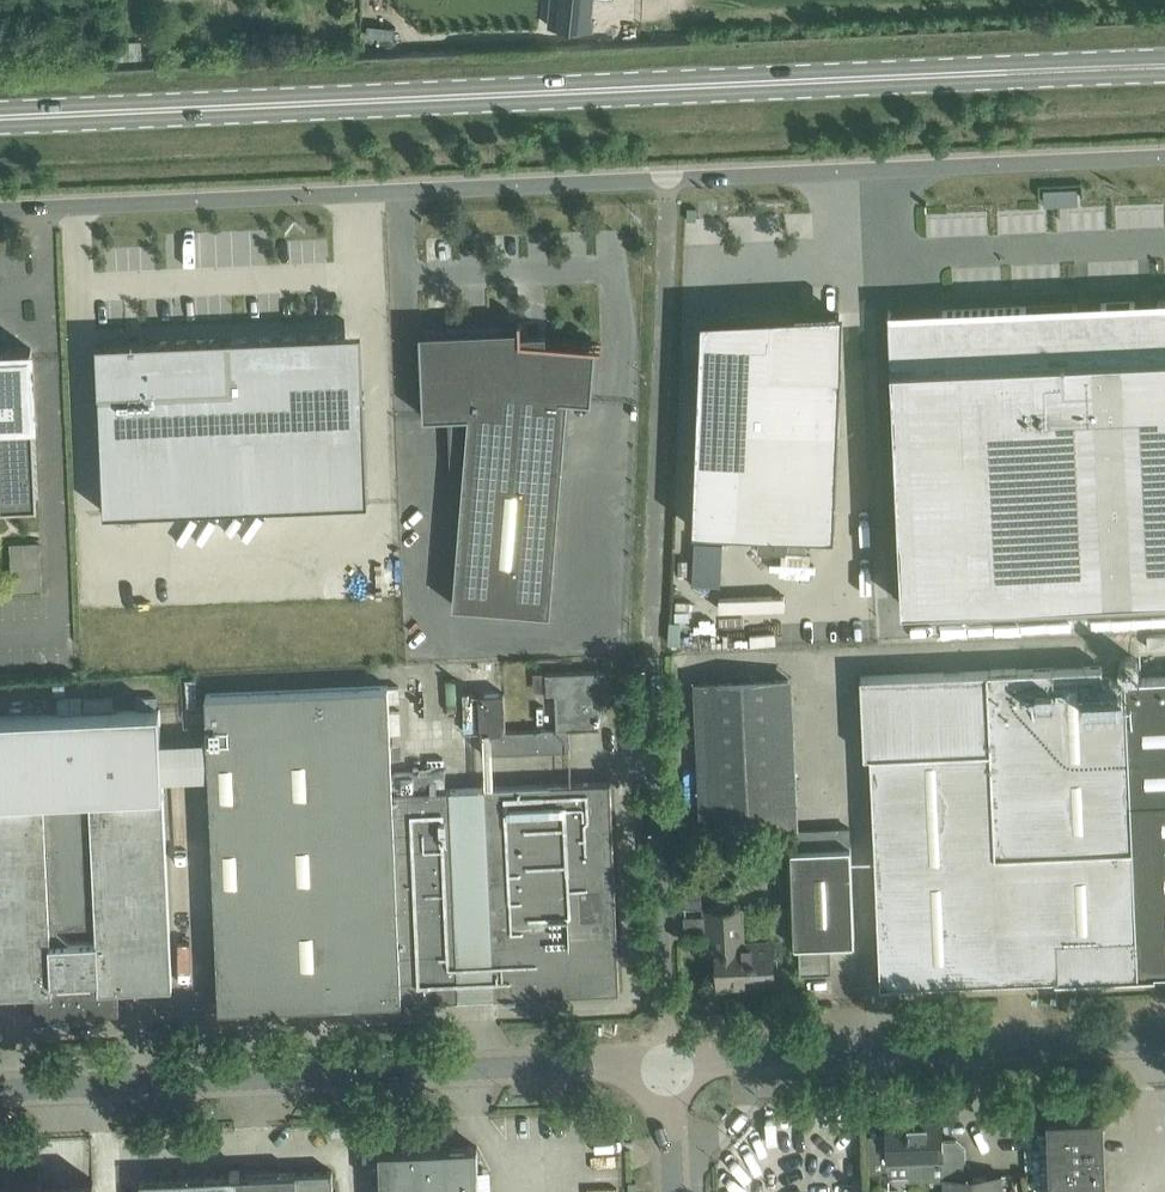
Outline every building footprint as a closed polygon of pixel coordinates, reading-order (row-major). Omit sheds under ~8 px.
[(550,26),(591,30),(592,19),(589,18),(591,0),(553,0),(550,26)] [(1158,222),(1157,193),(1079,196),(1079,217),(1090,217),(1090,224),(1158,222)] [(1048,198),(1009,200),(1011,231),(1050,229),(1048,198)] [(889,308),(902,603),(1164,590),(1164,300),(1158,300),(1158,306),(1136,307),(1135,301),(943,310),(945,360),(894,363),(891,311),(889,308)] [(700,342),(693,528),(759,530),(759,548),(787,549),(788,531),(835,533),(842,370),(837,370),(839,313),(795,315),(796,323),(750,321),(750,317),(732,318),(733,343),(700,342)] [(546,325),(420,331),(424,415),(469,413),(452,627),(549,635),(568,396),(593,398),(597,342),(545,338),(546,325)] [(230,337),(97,342),(104,512),(369,501),(364,391),(340,392),(338,332),(336,332),(230,337)] [(2,349),(3,355),(0,355),(0,489),(1,505),(39,504),(31,348),(2,349)] [(42,590),(40,542),(10,543),(12,591),(42,590)] [(1125,678),(1102,679),(1101,665),(861,675),(864,754),(871,754),(881,983),(1055,976),(1055,978),(1155,974),(1155,971),(1164,971),(1164,677),(1125,678)] [(607,691),(607,669),(546,672),(547,692),(556,692),(557,728),(506,729),(505,691),(481,692),(483,752),(570,749),(570,729),(600,728),(599,702),(596,702),(595,691),(607,691)] [(797,822),(791,675),(693,679),(698,826),(797,822)] [(445,770),(392,772),(389,685),(206,693),(220,1009),(460,997),(458,958),(491,956),(493,996),(513,995),(513,999),(527,999),(526,994),(620,990),(611,781),(446,788),(445,770)] [(119,1013),(118,989),(173,986),(160,708),(0,715),(0,994),(35,993),(36,1016),(73,1015),(73,1010),(83,1010),(83,1014),(119,1013)] [(829,971),(828,942),(855,941),(851,845),(791,848),(795,944),(799,944),(800,973),(830,972),(830,971),(829,971)] [(702,888),(685,889),(686,907),(703,907),(702,888)] [(708,910),(710,953),(717,953),(718,986),(774,983),(772,938),(744,940),(743,908),(708,910)] [(1104,1117),(1082,1118),(1081,1113),(1069,1114),(1070,1119),(1047,1120),(1050,1191),(1107,1191),(1104,1117)] [(907,1121),(886,1122),(886,1133),(888,1161),(918,1160),(918,1164),(912,1164),(909,1169),(909,1175),(909,1180),(922,1179),(922,1174),(934,1174),(934,1179),(945,1179),(944,1177),(947,1177),(959,1176),(958,1168),(966,1159),(966,1147),(957,1139),(943,1140),(942,1119),(939,1120),(940,1126),(907,1127),(907,1121)] [(477,1146),(380,1150),(381,1191),(479,1191),(477,1146)] [(141,1179),(141,1191),(333,1191),(332,1170),(240,1174),(240,1166),(231,1167),(231,1175),(141,1179)] [(944,1177),(945,1179),(945,1191),(1003,1191),(1002,1174),(959,1176),(947,1177),(944,1177)] [(94,1180),(0,1184),(0,1191),(94,1191),(94,1180)]
